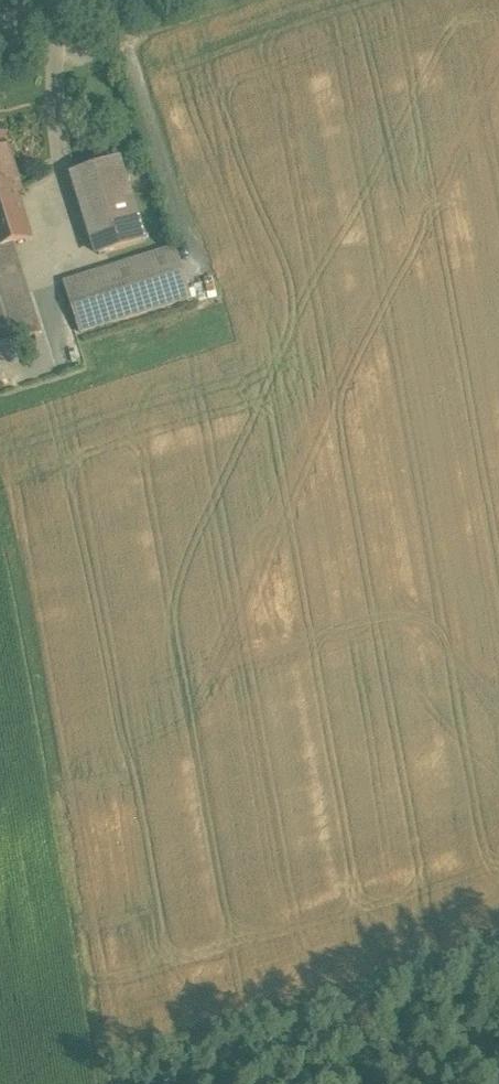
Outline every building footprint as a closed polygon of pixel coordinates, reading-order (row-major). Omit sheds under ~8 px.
[(0,246),(1,248),(13,244),(30,239),(16,192),(21,191),(3,137),(0,138),(0,245),(0,246)] [(117,160),(74,173),(100,255),(143,242),(117,160)] [(13,244),(1,248),(0,246),(0,346),(42,333),(13,244)] [(175,247),(65,283),(81,333),(191,298),(175,247)]
